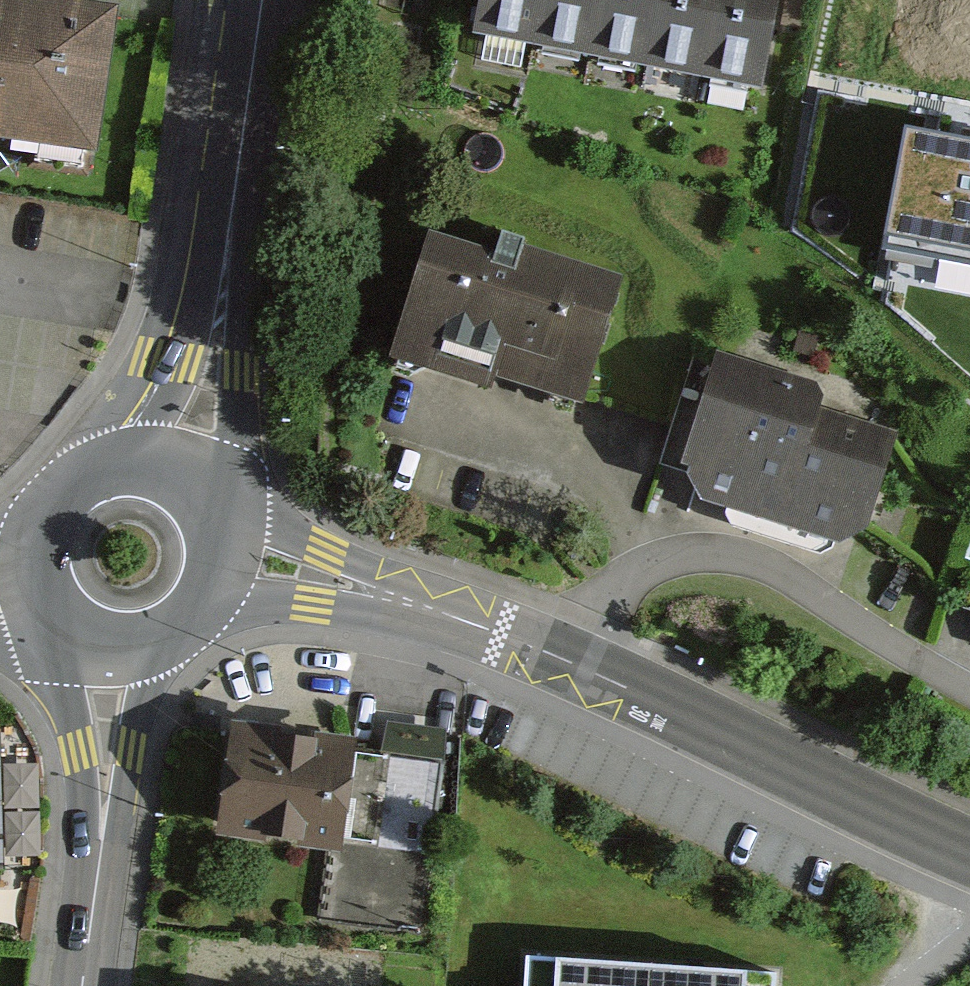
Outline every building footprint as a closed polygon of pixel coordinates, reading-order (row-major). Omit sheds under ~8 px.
[(45,0),(0,0),(0,142),(99,156),(120,11),(45,0)] [(479,34),(536,45),(545,0),(486,0),(479,34)] [(536,45),(593,56),(604,0),(545,0),(536,45)] [(593,56),(650,67),(663,0),(604,0),(593,56)] [(650,67),(707,78),(722,0),(663,0),(650,67)] [(707,78),(764,89),(781,0),(722,0),(707,78)] [(917,135),(894,246),(969,261),(969,146),(917,135)] [(393,365),(496,398),(500,383),(590,412),(633,280),(505,239),(499,256),(435,235),(393,365)] [(903,437),(827,415),(834,392),(699,351),(666,458),(700,472),(737,526),(826,553),(873,536),(903,437)] [(220,841),(320,854),(312,926),(426,940),(451,736),(387,728),(383,763),(348,759),(350,741),(234,726),(220,841)] [(521,942),(519,985),(777,985),(779,964),(521,942)]
